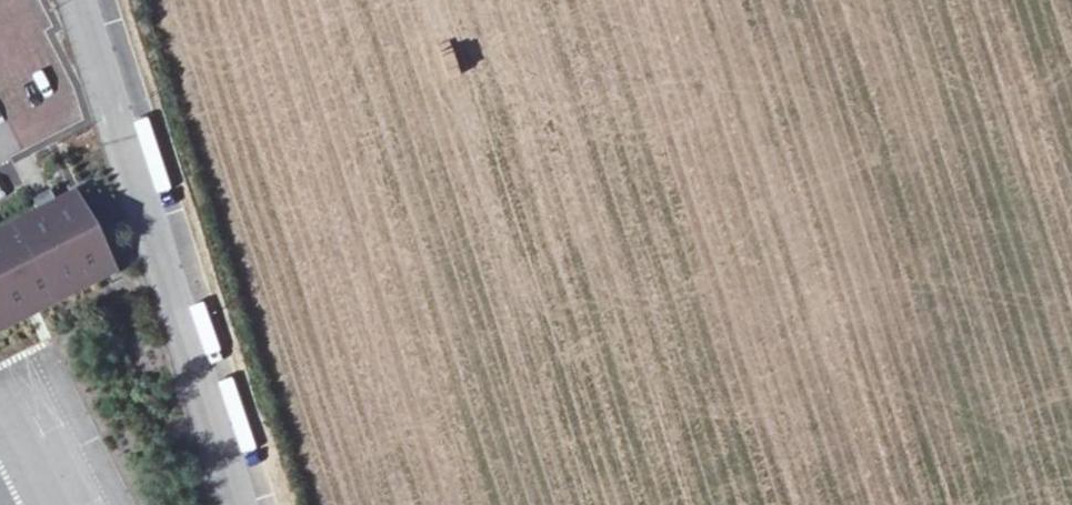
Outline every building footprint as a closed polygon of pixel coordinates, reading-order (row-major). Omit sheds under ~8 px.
[(115,271),(77,197),(0,236),(0,330),(115,271)]
